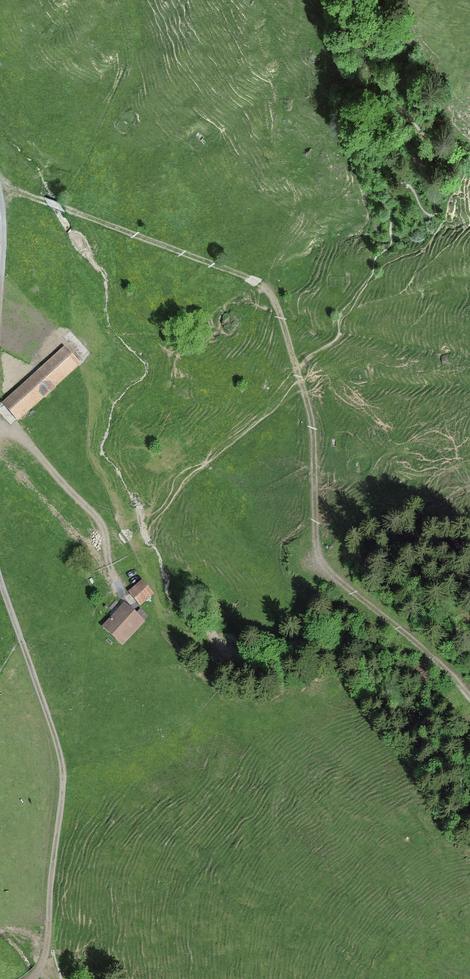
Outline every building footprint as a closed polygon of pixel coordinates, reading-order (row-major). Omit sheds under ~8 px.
[(76,364),(60,346),(0,400),(0,403),(15,419),(76,364)] [(137,603),(150,591),(140,581),(127,593),(137,603)] [(123,646),(144,623),(119,601),(99,625),(123,646)]
